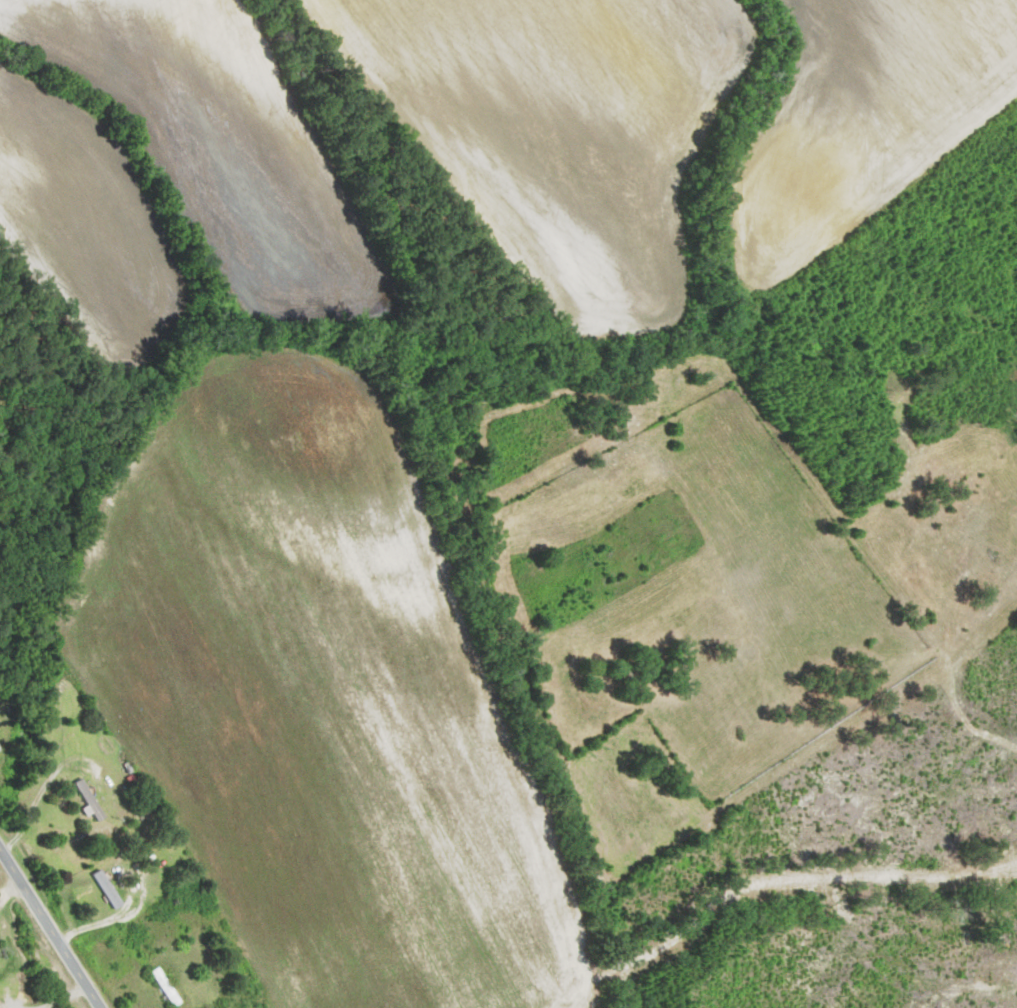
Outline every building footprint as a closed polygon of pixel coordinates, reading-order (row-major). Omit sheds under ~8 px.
[(123,906),(104,870),(96,875),(115,911),(123,906)] [(184,1002),(160,967),(152,973),(176,1007),(184,1002)]
